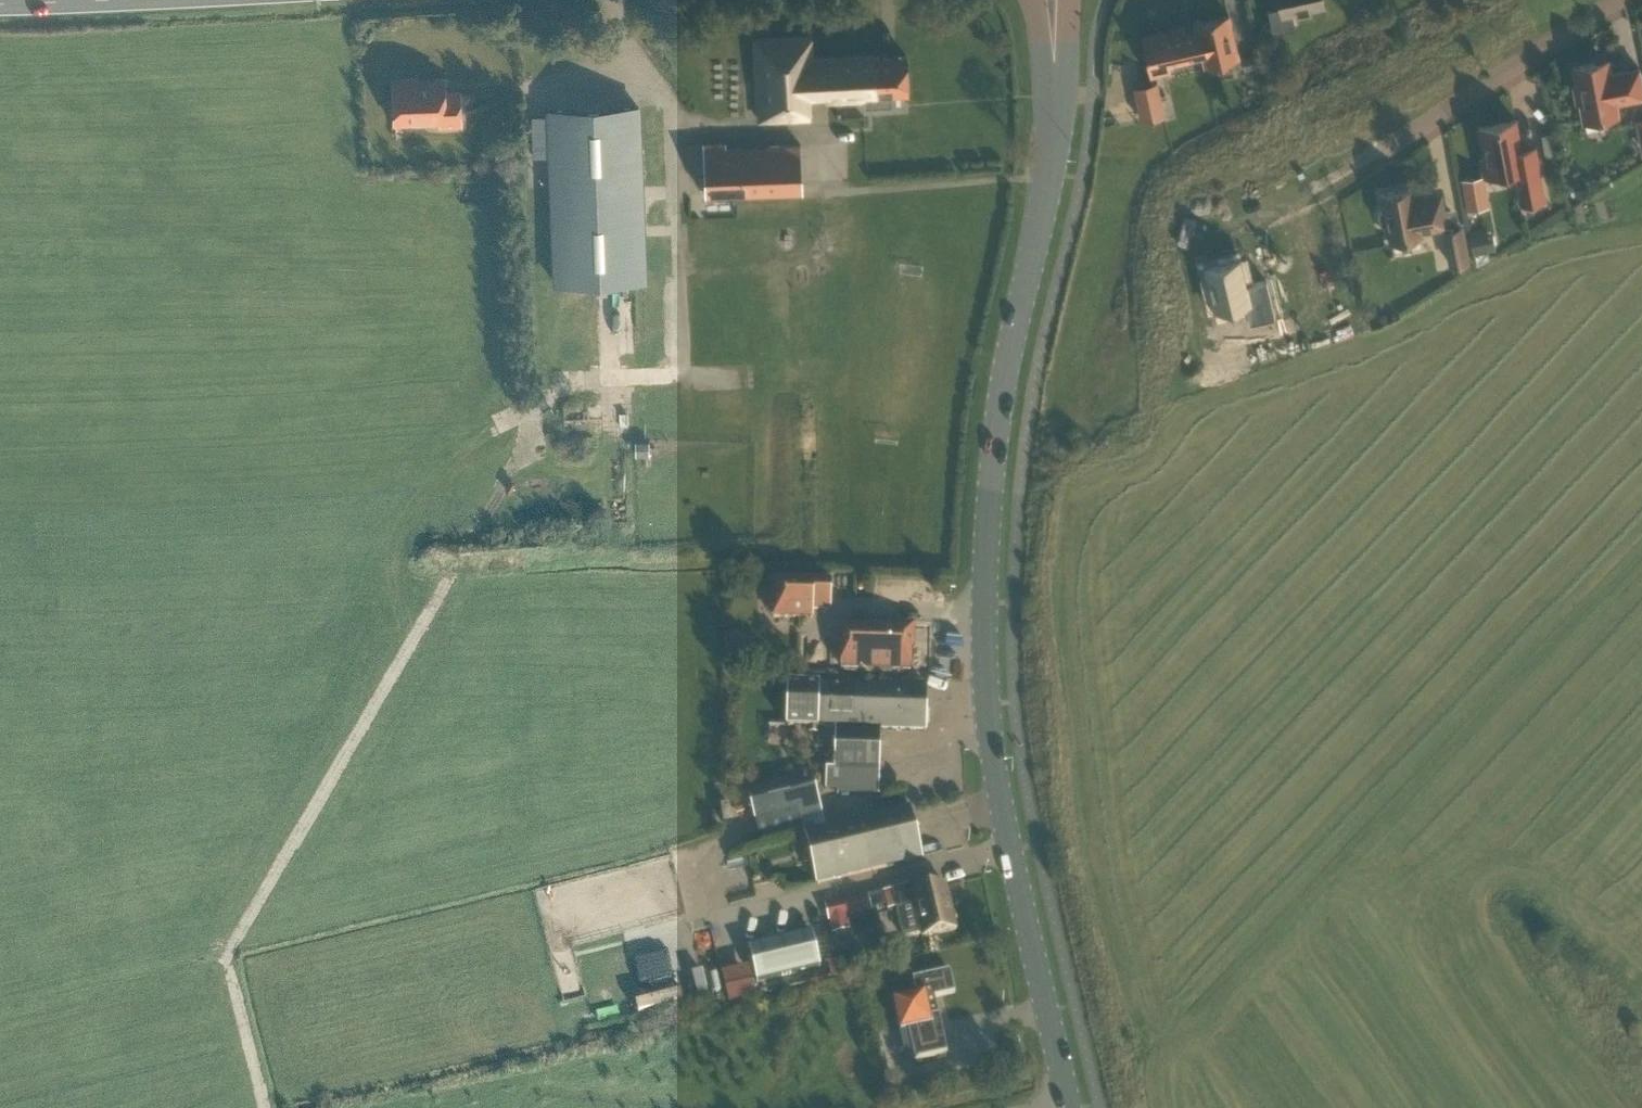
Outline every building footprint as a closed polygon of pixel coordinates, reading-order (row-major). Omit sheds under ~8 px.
[(1324,3),(1323,0),(1278,0),(1279,7),(1268,10),(1273,32),(1295,27),(1292,11),(1324,3)] [(1202,54),(1205,65),(1239,57),(1228,14),(1194,22),(1196,31),(1197,30),(1202,54)] [(1202,54),(1197,30),(1196,31),(1187,33),(1185,25),(1141,35),(1150,75),(1170,70),(1168,62),(1202,54)] [(908,93),(906,55),(875,57),(875,54),(811,57),(810,36),(754,39),(758,120),(809,118),(807,95),(825,94),(825,100),(864,98),(864,106),(890,105),(890,94),(908,93)] [(1255,54),(1243,56),(1246,69),(1258,66),(1255,54)] [(1573,66),(1576,84),(1573,87),(1576,100),(1579,102),(1583,121),(1618,114),(1616,102),(1641,97),(1641,84),(1639,67),(1611,72),(1608,59),(1573,66)] [(440,126),(460,125),(459,90),(444,91),(443,80),(418,81),(418,77),(394,78),(395,115),(410,114),(410,120),(413,121),(424,121),(426,119),(440,119),(440,126)] [(1166,112),(1162,93),(1158,78),(1133,85),(1136,99),(1140,118),(1166,112)] [(553,155),(558,283),(645,280),(638,105),(549,109),(549,120),(534,120),(536,156),(553,155)] [(1545,197),(1535,146),(1521,148),(1515,119),(1478,126),(1484,158),(1480,158),(1483,176),(1513,170),(1519,202),(1545,197)] [(725,147),(725,143),(702,143),(704,195),(802,191),(801,145),(725,147)] [(1476,176),(1462,179),(1468,209),(1476,207),(1488,205),(1485,190),(1478,191),(1476,176)] [(1380,210),(1378,214),(1379,222),(1383,225),(1388,224),(1391,241),(1421,235),(1420,230),(1443,225),(1445,225),(1443,211),(1440,195),(1414,200),(1412,187),(1382,193),(1385,209),(1380,210)] [(1446,229),(1444,230),(1450,264),(1467,260),(1461,226),(1458,227),(1447,229),(1446,229)] [(1494,248),(1491,231),(1468,235),(1471,252),(1494,248)] [(1246,284),(1240,257),(1204,265),(1215,311),(1245,304),(1250,323),(1275,317),(1266,279),(1246,284)] [(648,440),(636,441),(636,453),(648,453),(648,440)] [(812,611),(829,611),(830,580),(804,580),(804,581),(774,580),(773,618),(811,619),(812,611)] [(829,640),(828,668),(928,670),(929,627),(842,625),(842,640),(829,640)] [(725,640),(725,664),(748,665),(749,650),(741,641),(725,640)] [(788,683),(786,725),(818,727),(835,728),(834,770),(838,770),(837,792),(837,793),(878,794),(879,772),(879,773),(881,729),(926,731),(927,688),(788,683)] [(732,801),(783,802),(787,690),(735,688),(732,801)] [(872,804),(875,816),(804,833),(816,884),(922,859),(910,808),(906,809),(903,797),(872,804)] [(915,893),(913,886),(891,891),(903,939),(921,934),(922,938),(956,930),(945,886),(915,893)] [(883,893),(868,896),(871,909),(886,905),(887,910),(895,908),(891,891),(883,893)] [(868,896),(824,906),(831,934),(849,930),(846,917),(871,911),(871,909),(868,896)] [(811,933),(747,948),(756,982),(819,967),(811,933)] [(927,1000),(955,993),(949,971),(912,980),(916,995),(893,1000),(900,1032),(908,1031),(915,1061),(947,1054),(938,1016),(931,1017),(927,1000)]
